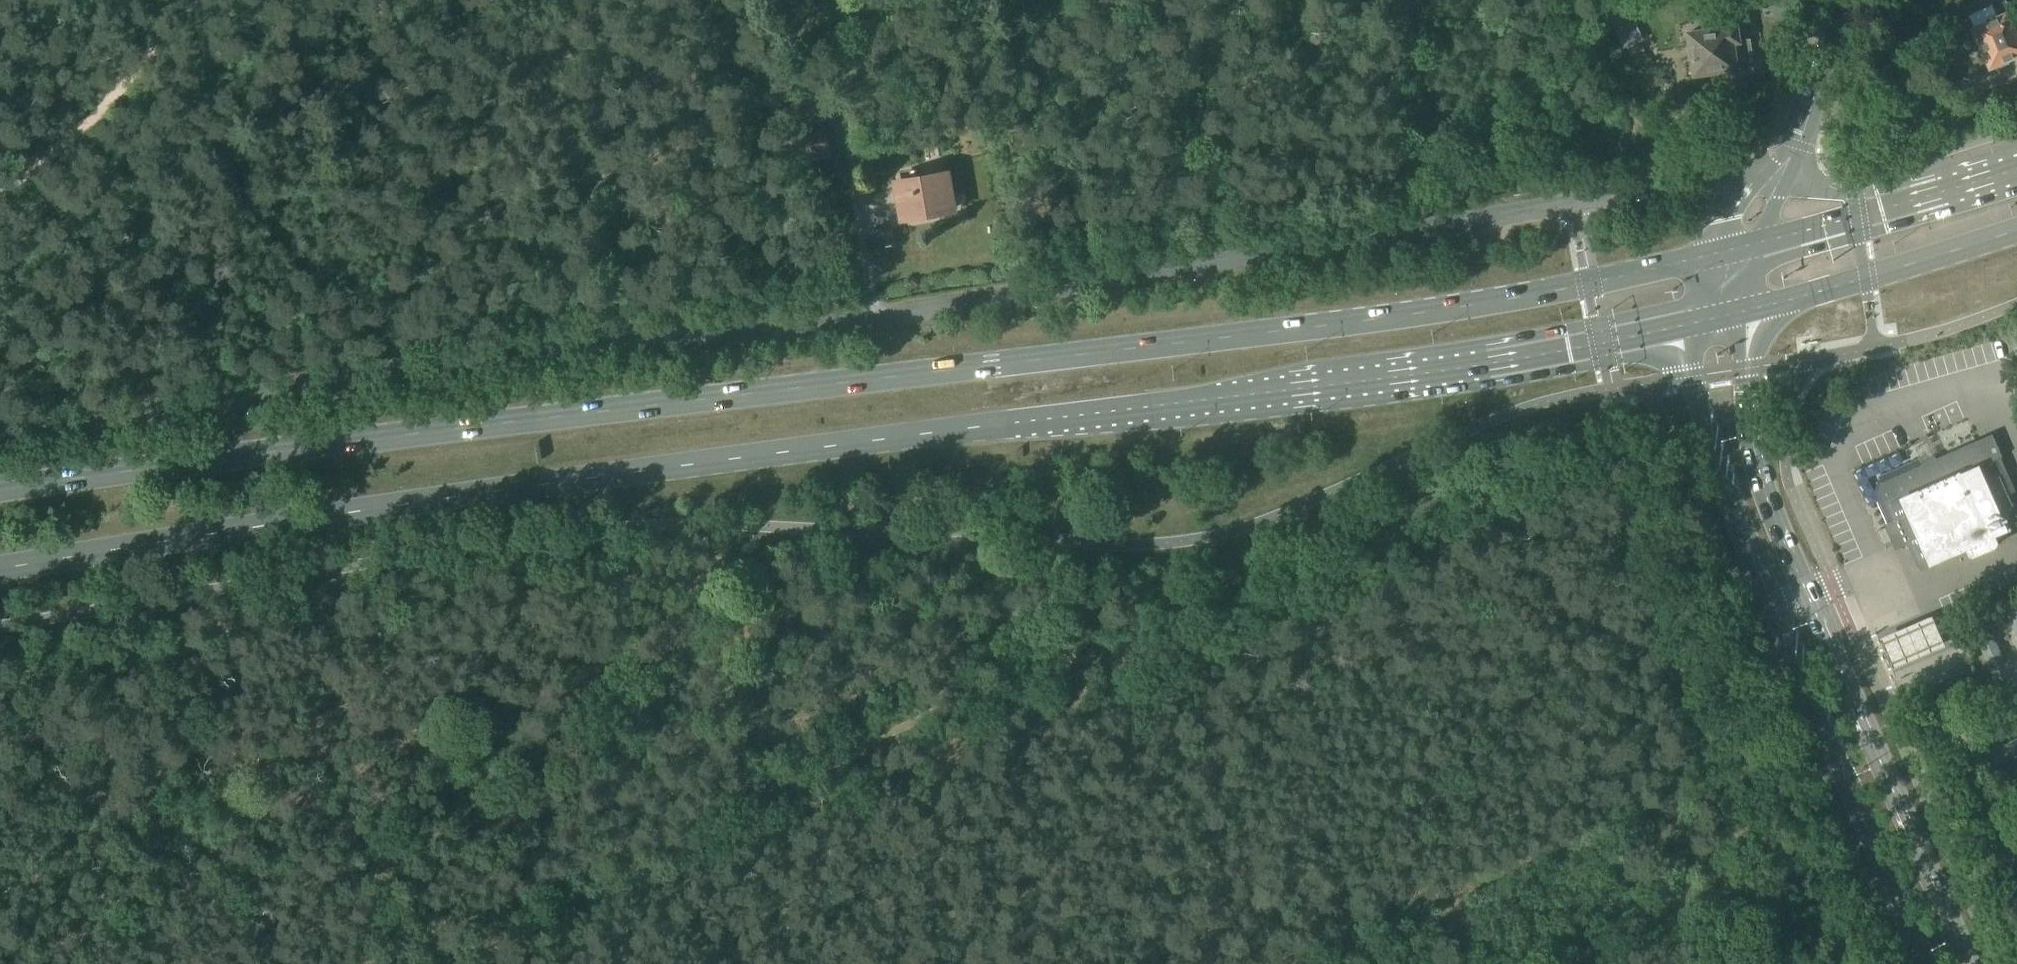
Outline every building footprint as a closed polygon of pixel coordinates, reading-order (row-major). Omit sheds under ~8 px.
[(1624,49),(1643,40),(1625,0),(1602,0),(1624,49)] [(2006,0),(1992,0),(1999,17),(1967,31),(1963,35),(1961,40),(1962,45),(1965,49),(1970,52),(1976,51),(1982,49),(1990,68),(1991,67),(1996,70),(2009,64),(2009,59),(2016,56),(2016,26),(2006,0)] [(1739,40),(1737,26),(1689,32),(1694,75),(1725,71),(1731,75),(1738,74),(1743,68),(1742,64),(1748,63),(1753,57),(1750,39),(1739,40)] [(802,164),(833,158),(827,125),(796,131),(802,164)] [(926,166),(927,176),(903,180),(907,201),(901,201),(903,219),(956,210),(950,172),(943,173),(941,164),(926,166)] [(2015,492),(2000,459),(2002,458),(1992,436),(1936,460),(1935,457),(1879,481),(1877,489),(1893,525),(1889,527),(1897,546),(1910,540),(1923,568),(1967,548),(1970,555),(1973,556),(1996,546),(1996,543),(1993,536),(2007,530),(1999,512),(2013,507),(2007,495),(2015,492)]
